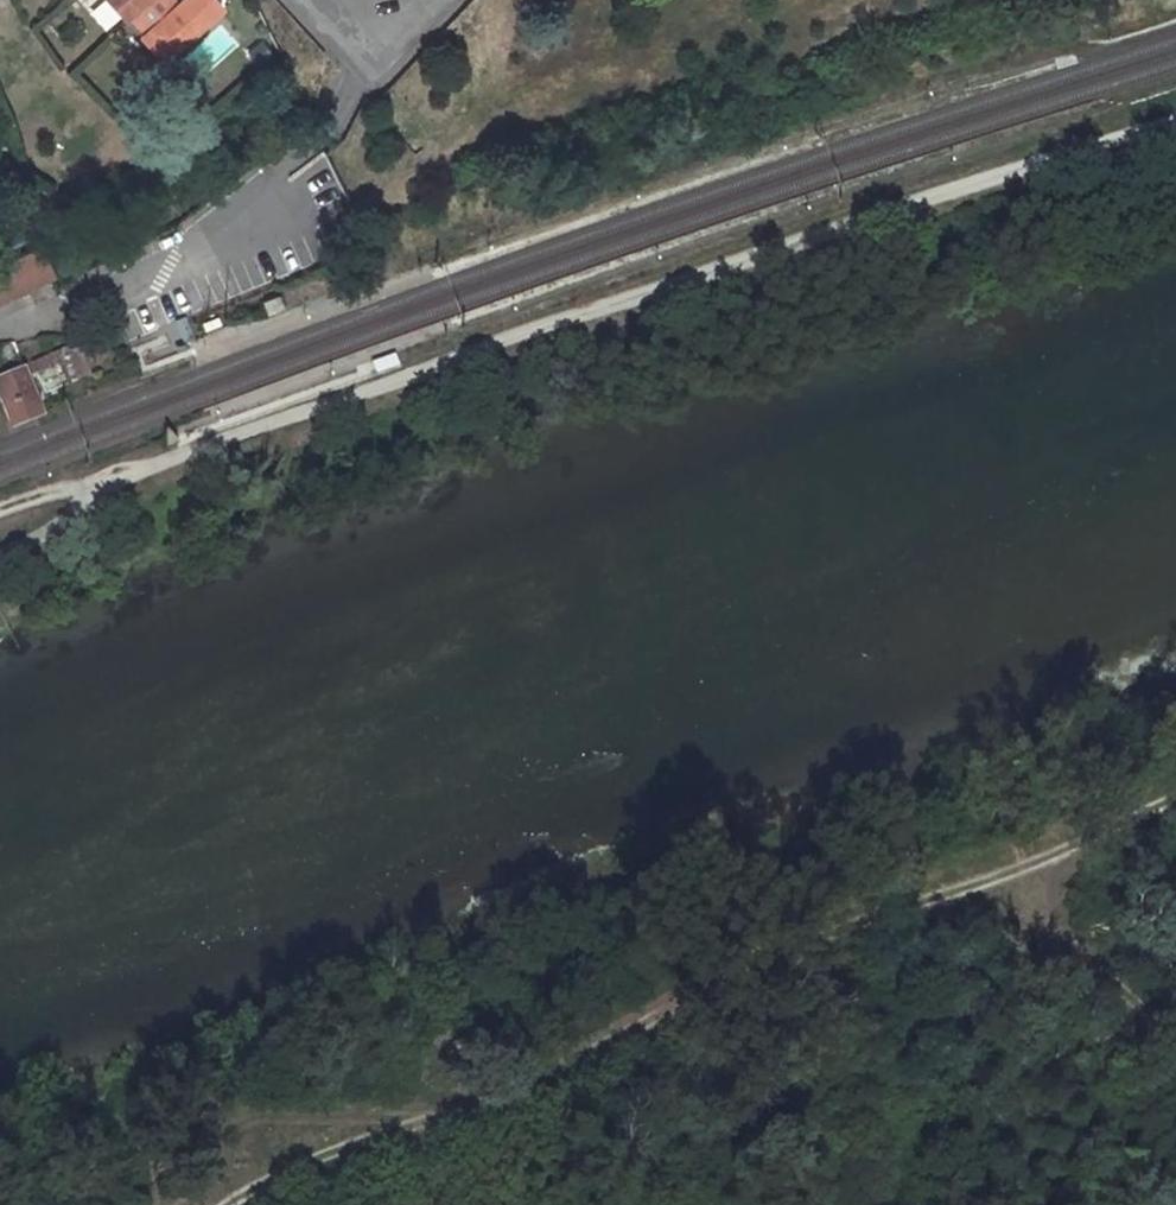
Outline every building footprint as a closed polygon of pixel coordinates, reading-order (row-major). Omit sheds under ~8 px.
[(121,21),(127,15),(145,0),(102,0),(121,21)] [(165,0),(145,0),(127,15),(141,30),(134,36),(158,63),(165,58),(216,13),(205,0),(174,0),(169,5),(165,0)] [(14,294),(26,288),(35,306),(59,294),(51,277),(38,250),(0,267),(0,300),(14,294)] [(394,352),(369,362),(375,377),(400,367),(394,352)] [(0,371),(0,432),(35,419),(15,366),(0,371)] [(174,442),(168,427),(157,431),(163,446),(174,442)]
